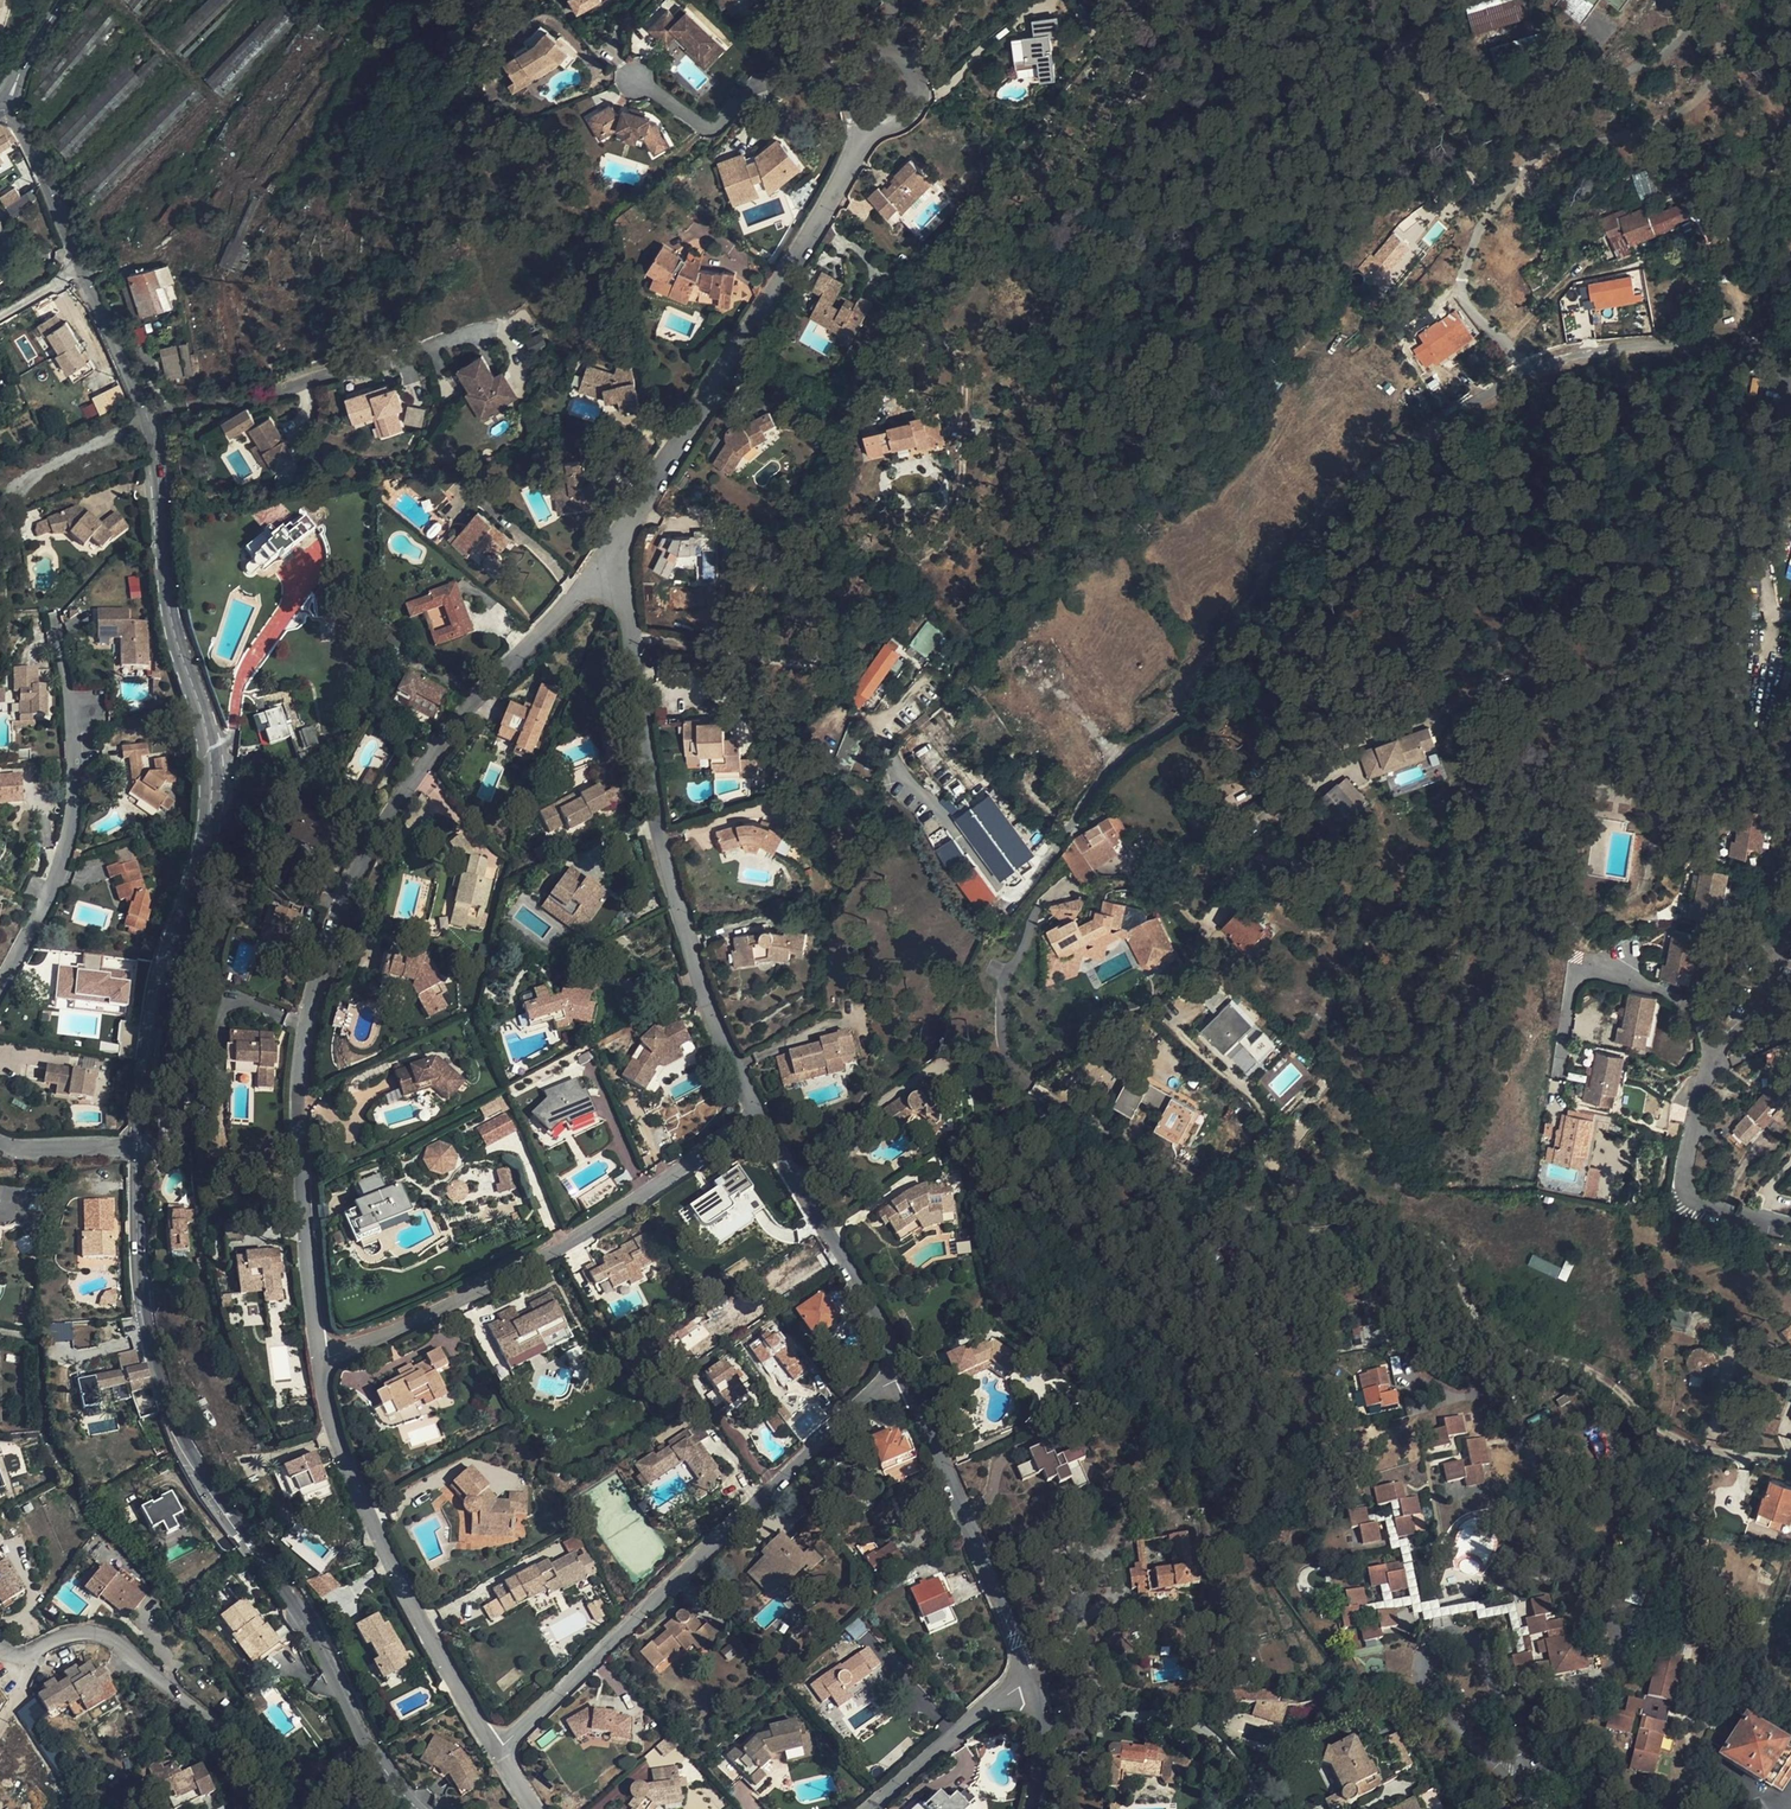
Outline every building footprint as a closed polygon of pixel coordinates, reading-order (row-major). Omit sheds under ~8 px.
[(142,18),(158,0),(122,0),(142,18)] [(193,67),(227,101),(284,42),(281,38),(298,20),(279,0),(257,0),(193,67)] [(578,14),(602,1),(602,0),(570,0),(578,14)] [(727,16),(738,10),(754,0),(718,0),(727,16)] [(738,10),(743,18),(749,14),(763,6),(760,0),(754,0),(738,10)] [(1476,33),(1495,27),(1538,14),(1534,0),(1466,0),(1476,33)] [(1555,5),(1582,25),(1596,6),(1588,0),(1559,0),(1555,5)] [(1612,3),(1623,10),(1626,6),(1630,0),(1614,0),(1612,3)] [(664,5),(644,24),(654,35),(666,24),(673,30),(684,42),(689,38),(698,48),(711,36),(682,7),(674,15),(664,5)] [(1057,18),(1034,21),(1036,37),(1024,39),(1012,40),(1017,70),(1040,67),(1042,80),(1056,77),(1050,36),(1059,34),(1057,18)] [(666,24),(654,35),(661,42),(673,30),(666,24)] [(531,46),(544,31),(539,26),(530,38),(523,43),(527,49),(531,46)] [(514,84),(554,61),(560,66),(565,69),(573,60),(554,43),(556,40),(545,30),(544,31),(531,46),(527,49),(502,63),(514,84)] [(719,45),(711,36),(698,48),(689,38),(684,42),(680,46),(698,65),(719,45)] [(44,136),(75,167),(171,68),(155,53),(135,72),(120,57),(44,136)] [(554,61),(514,84),(507,88),(511,94),(560,66),(554,61)] [(584,126),(595,143),(601,139),(605,145),(617,137),(646,144),(649,149),(653,146),(660,156),(671,149),(658,127),(653,130),(650,125),(650,122),(643,121),(630,117),(623,116),(622,118),(617,122),(610,110),(584,126)] [(9,146),(6,140),(11,136),(4,130),(0,129),(0,152),(9,146)] [(0,152),(0,160),(17,150),(11,136),(6,140),(9,146),(0,152)] [(774,148),(785,140),(781,136),(759,153),(760,156),(772,146),(774,148)] [(617,137),(615,146),(643,153),(646,144),(617,137)] [(601,139),(595,143),(599,149),(605,145),(601,139)] [(729,177),(737,199),(760,190),(759,186),(757,181),(766,174),(767,173),(774,183),(783,176),(784,178),(794,171),(791,168),(801,161),(785,140),(774,148),(772,146),(760,156),(761,157),(762,160),(753,166),(751,161),(749,155),(733,161),(737,174),(729,177)] [(653,146),(649,149),(655,159),(660,156),(653,146)] [(748,151),(720,161),(733,161),(749,155),(748,151)] [(762,160),(761,157),(751,161),(753,166),(762,160)] [(933,182),(910,160),(895,175),(899,178),(889,188),(886,186),(882,190),(879,187),(870,197),(890,216),(898,207),(903,212),(933,182)] [(720,161),(734,204),(762,194),(760,190),(737,199),(729,177),(737,174),(733,161),(720,161)] [(774,183),(767,173),(766,174),(769,182),(772,191),(773,191),(804,165),(801,161),(791,168),(794,171),(784,178),(783,176),(774,183)] [(757,181),(759,186),(769,182),(766,174),(757,181)] [(35,188),(30,178),(0,197),(0,207),(1,209),(3,208),(23,196),(35,188)] [(903,212),(901,215),(900,216),(901,218),(901,220),(903,221),(917,235),(953,197),(935,180),(933,182),(903,212)] [(29,206),(23,196),(3,208),(9,218),(29,206)] [(1429,201),(1424,205),(1428,211),(1433,207),(1429,201)] [(1424,205),(1407,217),(1411,223),(1415,220),(1428,211),(1424,205)] [(1604,222),(1611,219),(1619,216),(1616,209),(1602,215),(1604,222)] [(1675,227),(1669,211),(1649,219),(1646,211),(1613,224),(1611,219),(1604,222),(1601,223),(1605,232),(1607,231),(1610,237),(1603,240),(1608,253),(1624,247),(1675,227)] [(1393,234),(1367,266),(1383,279),(1389,272),(1409,247),(1393,234)] [(731,274),(697,270),(700,260),(693,257),(692,259),(685,257),(684,259),(662,246),(646,272),(653,276),(655,277),(657,273),(664,278),(667,280),(670,274),(675,276),(668,295),(685,302),(693,283),(698,284),(697,301),(728,304),(731,274)] [(1627,256),(1624,247),(1608,253),(1612,262),(1627,256)] [(693,257),(700,260),(701,253),(695,252),(693,257)] [(1740,260),(1721,263),(1724,283),(1733,281),(1743,280),(1740,260)] [(173,284),(169,267),(157,270),(162,287),(173,284)] [(141,320),(169,313),(162,287),(157,270),(128,278),(132,291),(141,320)] [(660,291),(664,278),(657,273),(655,277),(653,276),(649,286),(660,291)] [(811,312),(807,318),(817,324),(836,336),(833,340),(844,346),(866,310),(855,304),(851,310),(849,314),(840,308),(837,312),(828,306),(831,302),(836,293),(827,287),(831,280),(821,275),(811,291),(820,297),(816,303),(812,301),(806,309),(811,312)] [(1632,279),(1591,288),(1593,301),(1597,300),(1598,309),(1636,301),(1632,279)] [(827,287),(836,293),(840,287),(831,280),(827,287)] [(1370,296),(1380,307),(1389,299),(1386,296),(1379,288),(1370,296)] [(120,295),(128,324),(141,320),(132,291),(120,295)] [(828,306),(837,312),(840,308),(831,302),(828,306)] [(1443,303),(1433,310),(1437,317),(1440,315),(1447,311),(1443,303)] [(849,314),(851,310),(842,304),(840,308),(849,314)] [(1663,306),(1647,307),(1648,322),(1656,321),(1664,321),(1663,306)] [(1436,363),(1473,337),(1455,310),(1436,323),(1428,329),(1417,336),(1436,363)] [(1621,330),(1618,311),(1605,313),(1605,317),(1606,320),(1602,321),(1603,333),(1621,330)] [(1428,329),(1436,323),(1431,316),(1429,317),(1423,321),(1428,329)] [(54,317),(49,320),(55,330),(60,327),(54,317)] [(76,344),(64,324),(55,330),(49,320),(37,328),(43,338),(47,336),(59,354),(55,357),(72,384),(93,371),(88,362),(85,364),(80,355),(73,345),(76,344)] [(836,336),(817,324),(812,333),(831,345),(833,340),(836,336)] [(529,356),(543,350),(537,337),(531,340),(523,343),(529,356)] [(164,380),(192,377),(188,345),(160,348),(164,380)] [(85,364),(88,362),(83,354),(80,355),(85,364)] [(468,394),(474,405),(479,402),(481,406),(484,411),(499,402),(502,408),(517,399),(503,374),(494,379),(482,358),(456,373),(468,394)] [(588,370),(580,395),(608,403),(608,404),(619,402),(622,414),(640,410),(631,368),(619,372),(616,379),(588,370)] [(120,385),(91,396),(98,413),(126,403),(120,385)] [(385,389),(344,402),(349,419),(355,418),(361,416),(362,420),(375,416),(383,439),(400,434),(394,416),(392,411),(393,406),(399,404),(395,390),(386,393),(385,389)] [(499,402),(484,411),(481,406),(479,402),(474,405),(468,394),(464,396),(479,421),(502,408),(499,402)] [(94,404),(83,408),(86,418),(97,414),(94,404)] [(402,413),(399,404),(393,406),(392,411),(394,416),(402,413)] [(421,428),(425,410),(407,406),(403,424),(421,428)] [(294,462),(269,420),(255,428),(252,423),(246,411),(221,425),(230,441),(248,431),(258,448),(268,467),(272,474),(294,462)] [(714,464),(731,473),(746,452),(752,445),(767,439),(763,431),(774,424),(769,413),(742,427),(739,426),(736,426),(733,426),(730,428),(728,430),(727,433),(726,436),(727,439),(727,441),(714,464)] [(383,439),(375,416),(362,420),(361,416),(355,418),(349,419),(352,428),(372,422),(378,441),(383,439)] [(871,456),(895,451),(895,449),(919,444),(918,442),(928,440),(930,447),(932,449),(946,445),(939,416),(913,422),(913,424),(890,428),(890,430),(867,434),(871,456)] [(928,440),(918,442),(919,444),(920,449),(930,447),(928,440)] [(268,467),(258,448),(250,453),(252,456),(261,471),(268,467)] [(554,465),(559,500),(568,499),(570,512),(588,509),(588,505),(599,503),(595,479),(592,478),(590,479),(589,472),(584,470),(582,461),(554,465)] [(568,499),(559,500),(557,500),(559,513),(570,512),(568,499)] [(47,533),(49,537),(67,537),(81,550),(89,542),(98,550),(108,539),(109,541),(124,529),(114,515),(96,528),(88,522),(86,524),(82,520),(84,518),(75,509),(43,522),(47,533)] [(510,538),(477,512),(452,542),(467,554),(475,545),(486,554),(485,556),(484,559),(484,563),(485,567),(487,569),(490,571),(494,571),(497,570),(501,567),(502,566),(503,562),(503,558),(501,555),(499,553),(510,538)] [(436,513),(430,520),(440,527),(441,525),(445,520),(436,513)] [(315,533),(303,517),(267,544),(266,542),(270,538),(267,534),(245,551),(262,572),(278,560),(280,562),(290,554),(288,553),(315,533)] [(31,533),(33,539),(47,533),(43,522),(33,526),(31,533)] [(655,571),(668,577),(677,561),(677,559),(678,557),(679,555),(680,554),(682,553),(684,552),(686,552),(688,552),(690,553),(692,554),(704,554),(704,571),(702,571),(702,577),(719,577),(719,570),(715,570),(715,549),(703,548),(702,531),(695,531),(693,533),(692,536),(692,537),(676,537),(673,543),(664,538),(659,548),(664,550),(655,571)] [(81,550),(91,559),(98,550),(89,542),(81,550)] [(130,598),(139,597),(138,578),(130,578),(130,598)] [(451,584),(402,601),(408,616),(415,613),(423,610),(434,640),(467,628),(451,584)] [(125,623),(125,612),(93,614),(94,641),(115,640),(116,669),(143,667),(142,623),(125,623)] [(941,632),(944,628),(931,617),(917,636),(930,646),(941,632)] [(941,632),(930,646),(933,649),(936,646),(945,635),(941,632)] [(892,640),(858,688),(870,697),(890,668),(899,657),(901,653),(897,649),(900,645),(892,640)] [(899,657),(890,668),(902,676),(910,665),(899,657)] [(164,698),(163,662),(154,663),(154,668),(155,677),(153,677),(153,683),(155,683),(156,699),(164,698)] [(445,687),(405,668),(393,691),(399,694),(409,698),(411,692),(437,704),(445,687)] [(12,672),(12,695),(18,695),(18,703),(18,709),(19,720),(32,720),(45,720),(45,689),(34,690),(34,672),(12,672)] [(870,697),(858,688),(852,694),(863,706),(870,697)] [(556,697),(540,691),(532,712),(530,716),(522,714),(509,708),(499,730),(502,731),(520,738),(516,748),(513,754),(529,761),(556,697)] [(437,704),(411,692),(409,698),(434,710),(437,704)] [(128,720),(145,714),(143,708),(140,709),(126,713),(128,720)] [(32,720),(19,720),(18,709),(13,709),(14,726),(32,725),(32,720)] [(280,710),(264,715),(269,732),(265,733),(269,746),(293,739),(289,727),(285,728),(280,710)] [(710,772),(738,771),(738,760),(738,750),(731,750),(731,741),(722,742),(721,723),(698,724),(698,721),(680,721),(682,756),(697,755),(697,757),(710,757),(710,772)] [(868,730),(850,722),(832,766),(850,773),(868,730)] [(306,747),(319,741),(312,726),(300,731),(306,747)] [(1365,762),(1370,778),(1426,758),(1423,750),(1436,745),(1430,730),(1379,748),(1381,756),(1365,762)] [(520,738),(502,731),(498,741),(516,748),(520,738)] [(1362,754),(1365,762),(1381,756),(1379,748),(1362,754)] [(129,795),(158,814),(161,808),(168,813),(174,803),(158,792),(164,783),(176,781),(175,768),(166,769),(165,757),(154,759),(155,771),(152,775),(148,772),(142,772),(141,762),(149,761),(148,749),(122,752),(124,764),(129,764),(130,774),(131,777),(138,781),(129,795)] [(529,761),(513,754),(511,759),(527,766),(529,761)] [(738,760),(738,771),(738,778),(755,777),(755,760),(738,760)] [(367,765),(359,781),(371,787),(374,782),(379,771),(367,765)] [(138,781),(131,777),(130,774),(124,775),(125,784),(121,789),(129,795),(138,781)] [(19,805),(18,777),(0,778),(0,805),(19,805)] [(1340,787),(1360,810),(1368,803),(1363,798),(1347,781),(1340,787)] [(1338,785),(1313,807),(1336,832),(1361,811),(1360,810),(1340,787),(1338,785)] [(539,814),(550,835),(565,826),(569,833),(590,822),(590,814),(607,806),(602,795),(598,787),(577,797),(576,795),(539,814)] [(616,788),(602,795),(607,806),(609,811),(623,804),(616,788)] [(989,798),(973,810),(1016,869),(1032,857),(989,798)] [(1650,807),(1648,817),(1669,821),(1672,803),(1662,801),(1660,809),(1650,807)] [(973,810),(959,820),(1001,880),(1016,869),(973,810)] [(1733,844),(1731,858),(1746,861),(1748,850),(1761,853),(1768,814),(1744,810),(1738,845),(1733,844)] [(1772,815),(1768,814),(1761,853),(1759,864),(1764,864),(1772,815)] [(1109,818),(1117,832),(1113,835),(1117,842),(1127,835),(1114,815),(1109,818)] [(1109,818),(1074,840),(1091,869),(1116,854),(1110,846),(1117,842),(1113,835),(1117,832),(1109,818)] [(237,822),(230,820),(227,827),(234,830),(236,830),(239,824),(237,822)] [(719,853),(742,850),(764,851),(776,852),(781,834),(766,830),(751,829),(733,830),(715,834),(719,853)] [(781,834),(776,852),(787,855),(788,851),(792,837),(781,834)] [(954,838),(936,850),(946,867),(965,854),(954,838)] [(458,839),(448,846),(458,859),(457,865),(467,867),(464,879),(454,878),(451,892),(456,893),(451,918),(474,923),(477,913),(482,914),(488,885),(480,883),(483,868),(480,865),(475,863),(468,861),(470,855),(458,839)] [(1631,839),(1628,854),(1634,855),(1637,840),(1631,839)] [(339,844),(329,840),(326,847),(320,845),(317,854),(332,860),(339,844)] [(1091,869),(1074,840),(1065,848),(1062,853),(1081,887),(1097,878),(1091,869)] [(1746,861),(1759,864),(1761,853),(1748,850),(1746,861)] [(1628,854),(1626,868),(1632,869),(1634,855),(1628,854)] [(468,861),(475,863),(477,857),(470,855),(468,861)] [(128,904),(122,925),(130,927),(137,930),(141,931),(147,910),(143,909),(145,900),(132,860),(117,864),(116,862),(104,866),(108,878),(118,874),(122,884),(113,887),(117,900),(125,897),(128,904)] [(955,881),(978,911),(998,895),(975,866),(955,881)] [(580,936),(609,896),(571,868),(547,900),(562,911),(557,919),(580,936)] [(1626,868),(1623,883),(1630,884),(1632,869),(1626,868)] [(1685,918),(1700,921),(1703,910),(1718,913),(1725,875),(1698,870),(1692,903),(1688,903),(1685,918)] [(1718,913),(1715,924),(1720,925),(1729,876),(1725,875),(1718,913)] [(668,907),(665,895),(650,899),(653,911),(668,907)] [(1248,908),(1258,917),(1265,909),(1263,907),(1255,900),(1248,908)] [(1085,944),(1108,932),(1109,930),(1120,933),(1126,909),(1105,904),(1102,915),(1096,914),(1095,918),(1088,922),(1078,926),(1076,923),(1069,927),(1066,923),(1060,926),(1058,925),(1045,931),(1046,933),(1056,953),(1051,955),(1057,967),(1081,955),(1085,944)] [(1244,905),(1225,926),(1249,949),(1254,953),(1273,933),(1268,928),(1269,928),(1258,917),(1248,908),(1244,905)] [(1703,910),(1700,921),(1715,924),(1718,913),(1703,910)] [(278,973),(293,977),(302,947),(293,943),(301,918),(280,912),(274,930),(280,932),(278,939),(275,938),(266,969),(278,973)] [(477,913),(474,923),(451,918),(449,927),(463,930),(464,927),(473,928),(478,929),(482,914),(477,913)] [(1095,918),(1096,914),(1089,913),(1088,922),(1095,918)] [(1069,927),(1076,923),(1074,919),(1066,923),(1069,927)] [(1127,933),(1148,977),(1161,971),(1157,961),(1170,955),(1153,921),(1127,933)] [(733,950),(736,966),(756,963),(755,960),(773,957),(789,959),(790,951),(805,953),(807,933),(785,930),(785,934),(774,932),(772,931),(770,931),(768,930),(767,929),(766,929),(764,930),(762,932),(761,933),(734,937),(735,949),(733,950)] [(1056,953),(1046,933),(1041,935),(1051,955),(1056,953)] [(1658,968),(1655,983),(1672,986),(1674,975),(1687,977),(1695,940),(1669,935),(1662,969),(1658,968)] [(386,953),(380,979),(412,987),(409,995),(413,1001),(417,999),(428,1019),(447,1008),(440,995),(447,992),(442,983),(428,959),(407,952),(406,957),(386,953)] [(92,993),(101,994),(103,974),(76,971),(77,968),(58,966),(56,986),(66,987),(75,988),(74,992),(73,998),(91,1000),(92,993)] [(125,982),(138,983),(140,970),(136,969),(126,968),(125,982)] [(293,977),(278,973),(276,979),(291,984),(292,978),(293,977)] [(1674,975),(1672,986),(1685,988),(1687,977),(1674,975)] [(300,980),(292,978),(291,984),(290,987),(297,990),(300,980)] [(380,979),(377,986),(409,995),(412,987),(380,979)] [(1216,1009),(1225,1000),(1212,985),(1198,999),(1212,1013),(1216,1009)] [(590,994),(562,987),(561,990),(546,993),(536,996),(538,1002),(522,1007),(523,1010),(524,1010),(530,1028),(553,1022),(557,1032),(570,1028),(571,1022),(589,1025),(593,1007),(587,1006),(590,994)] [(440,995),(447,1008),(453,1004),(452,1001),(447,992),(440,995)] [(1618,1033),(1616,1049),(1632,1051),(1634,1039),(1648,1042),(1655,1005),(1630,1000),(1623,1034),(1618,1033)] [(1216,1017),(1200,1032),(1222,1055),(1236,1041),(1258,1064),(1273,1049),(1261,1036),(1250,1047),(1240,1038),(1252,1027),(1229,1004),(1220,1013),(1216,1017)] [(1650,1054),(1659,1005),(1655,1005),(1648,1042),(1646,1054),(1650,1054)] [(1216,1009),(1212,1013),(1216,1017),(1220,1013),(1216,1009)] [(105,1025),(103,1041),(115,1042),(115,1038),(116,1026),(105,1025)] [(657,1027),(638,1045),(644,1050),(634,1064),(630,1062),(619,1079),(640,1092),(651,1075),(649,1074),(655,1066),(679,1053),(677,1049),(686,1045),(676,1026),(663,1032),(657,1027)] [(795,1076),(826,1067),(828,1075),(844,1071),(843,1064),(856,1061),(849,1031),(837,1034),(838,1036),(819,1041),(820,1045),(789,1053),(795,1076)] [(1634,1039),(1632,1051),(1646,1054),(1648,1042),(1634,1039)] [(644,1050),(638,1045),(628,1060),(630,1062),(634,1064),(644,1050)] [(677,1049),(679,1053),(688,1049),(686,1045),(677,1049)] [(272,1051),(228,1052),(228,1065),(232,1065),(233,1083),(257,1082),(271,1082),(276,1082),(276,1065),(272,1065),(272,1051)] [(795,1076),(789,1053),(776,1057),(779,1067),(783,1086),(828,1075),(826,1067),(795,1076)] [(457,1079),(431,1055),(415,1063),(404,1068),(391,1075),(399,1093),(422,1081),(427,1086),(439,1098),(457,1079)] [(404,1068),(415,1063),(413,1059),(402,1064),(404,1068)] [(1610,1104),(1617,1067),(1591,1063),(1585,1097),(1580,1096),(1578,1111),(1595,1114),(1598,1102),(1610,1104)] [(94,1073),(46,1065),(43,1082),(49,1083),(57,1085),(69,1086),(68,1094),(90,1098),(94,1073)] [(232,1065),(228,1065),(224,1065),(224,1083),(233,1083),(232,1065)] [(1610,1104),(1608,1116),(1612,1117),(1621,1068),(1617,1067),(1610,1104)] [(1770,1082),(1774,1087),(1777,1090),(1787,1081),(1790,1086),(1790,1083),(1781,1072),(1770,1082)] [(1140,1077),(1123,1109),(1142,1119),(1160,1087),(1140,1077)] [(403,1099),(427,1086),(422,1081),(399,1093),(403,1099)] [(1790,1107),(1790,1086),(1787,1081),(1777,1090),(1787,1102),(1778,1111),(1782,1115),(1790,1107)] [(257,1105),(271,1105),(271,1082),(257,1082),(257,1105)] [(69,1086),(57,1085),(55,1092),(58,1093),(68,1094),(69,1086)] [(532,1121),(548,1139),(555,1128),(559,1125),(567,1122),(569,1126),(592,1116),(584,1099),(582,1100),(575,1085),(547,1098),(550,1104),(532,1121)] [(1750,1109),(1763,1124),(1773,1115),(1778,1111),(1787,1102),(1777,1090),(1774,1087),(1750,1109)] [(937,1094),(915,1096),(912,1091),(884,1111),(887,1117),(886,1119),(896,1130),(905,1122),(904,1121),(913,1114),(918,1115),(928,1122),(923,1128),(934,1137),(945,1123),(938,1116),(937,1094)] [(1182,1100),(1165,1132),(1189,1145),(1207,1113),(1182,1100)] [(486,1106),(492,1116),(500,1111),(499,1108),(495,1101),(486,1106)] [(1595,1114),(1608,1116),(1610,1104),(1598,1102),(1595,1114)] [(1790,1111),(1790,1107),(1782,1115),(1784,1118),(1790,1111)] [(1778,1111),(1773,1115),(1778,1120),(1782,1115),(1778,1111)] [(829,1113),(819,1117),(822,1125),(826,1124),(832,1122),(829,1113)] [(476,1131),(485,1148),(512,1134),(504,1117),(476,1131)] [(1744,1121),(1734,1131),(1748,1144),(1757,1133),(1744,1121)] [(1554,1155),(1551,1173),(1568,1175),(1570,1163),(1585,1166),(1591,1130),(1563,1126),(1558,1156),(1554,1155)] [(1587,1178),(1595,1131),(1591,1130),(1585,1166),(1583,1178),(1587,1178)] [(423,1160),(426,1151),(424,1152),(419,1164),(426,1177),(441,1181),(454,1174),(459,1159),(452,1146),(441,1143),(438,1145),(446,1147),(449,1152),(451,1151),(454,1157),(450,1169),(439,1175),(426,1172),(423,1166),(426,1165),(423,1160)] [(439,1175),(450,1169),(454,1157),(451,1151),(449,1152),(446,1147),(438,1145),(426,1151),(423,1160),(426,1165),(423,1166),(426,1172),(439,1175)] [(1570,1163),(1568,1175),(1583,1178),(1585,1166),(1570,1163)] [(380,1173),(358,1182),(365,1198),(354,1203),(358,1211),(346,1216),(357,1242),(379,1233),(376,1225),(412,1210),(400,1183),(387,1189),(380,1173)] [(897,1234),(917,1221),(924,1230),(926,1228),(929,1227),(933,1225),(938,1225),(943,1224),(942,1216),(953,1214),(951,1190),(944,1190),(941,1174),(924,1176),(926,1186),(922,1187),(918,1189),(910,1192),(902,1197),(891,1206),(890,1205),(878,1214),(885,1225),(889,1223),(897,1234)] [(751,1176),(721,1178),(720,1187),(713,1188),(693,1202),(706,1220),(730,1204),(753,1203),(751,1176)] [(507,1177),(495,1181),(501,1196),(509,1193),(512,1201),(516,1199),(513,1191),(509,1183),(507,1177)] [(517,1180),(509,1183),(513,1191),(520,1188),(517,1180)] [(451,1184),(448,1186),(447,1188),(445,1191),(445,1194),(445,1197),(446,1199),(448,1202),(451,1204),(453,1205),(456,1205),(459,1205),(462,1204),(464,1202),(466,1200),(467,1197),(468,1194),(468,1191),(466,1188),(465,1186),(462,1184),(459,1183),(457,1182),(454,1183),(451,1184)] [(501,1205),(512,1201),(509,1193),(501,1196),(498,1197),(501,1205)] [(111,1228),(111,1210),(81,1210),(81,1240),(78,1240),(78,1255),(85,1255),(85,1266),(110,1267),(110,1247),(102,1247),(102,1242),(107,1242),(107,1228),(111,1228)] [(186,1213),(175,1213),(172,1234),(169,1235),(170,1255),(187,1255),(186,1213)] [(110,1247),(111,1228),(107,1228),(107,1242),(102,1242),(102,1247),(110,1247)] [(618,1286),(632,1277),(631,1275),(625,1265),(636,1258),(642,1268),(643,1268),(653,1261),(648,1252),(655,1248),(647,1236),(637,1242),(641,1249),(630,1256),(627,1251),(615,1259),(614,1257),(612,1255),(609,1255),(607,1256),(606,1257),(605,1261),(606,1263),(607,1265),(600,1268),(596,1262),(588,1267),(599,1284),(612,1277),(618,1286)] [(278,1249),(244,1253),(245,1256),(236,1258),(240,1295),(263,1292),(264,1304),(283,1301),(280,1274),(284,1274),(283,1262),(280,1263),(278,1249)] [(1557,1278),(1562,1269),(1534,1255),(1530,1264),(1557,1278)] [(635,1282),(647,1275),(643,1268),(642,1268),(631,1275),(632,1277),(635,1282)] [(816,1334),(836,1322),(837,1320),(837,1319),(837,1317),(836,1316),(822,1295),(800,1309),(816,1334)] [(511,1362),(546,1344),(543,1338),(546,1336),(554,1332),(556,1336),(572,1327),(555,1296),(534,1307),(540,1316),(526,1324),(518,1308),(501,1317),(504,1322),(493,1328),(511,1362)] [(97,1315),(112,1314),(111,1299),(108,1299),(102,1300),(94,1308),(96,1314),(97,1315)] [(1370,1314),(1351,1317),(1354,1334),(1356,1334),(1361,1333),(1360,1326),(1372,1324),(1370,1314)] [(71,1321),(51,1324),(53,1341),(73,1339),(71,1321)] [(776,1328),(764,1336),(769,1344),(764,1346),(762,1344),(754,1349),(764,1363),(776,1354),(794,1380),(806,1372),(799,1361),(776,1328)] [(955,1376),(970,1368),(974,1367),(977,1366),(981,1366),(985,1367),(1001,1379),(1011,1364),(983,1344),(962,1355),(959,1351),(939,1361),(952,1385),(958,1382),(955,1376)] [(147,1362),(140,1364),(137,1349),(118,1353),(121,1368),(76,1377),(81,1405),(99,1402),(96,1387),(110,1385),(113,1399),(131,1396),(130,1390),(152,1386),(147,1362)] [(446,1397),(435,1374),(449,1367),(441,1352),(427,1358),(429,1362),(414,1370),(416,1374),(402,1380),(385,1388),(386,1391),(373,1397),(379,1410),(390,1405),(394,1416),(415,1406),(413,1401),(426,1395),(428,1400),(430,1405),(446,1397)] [(799,1361),(806,1372),(817,1363),(810,1353),(799,1361)] [(724,1399),(745,1385),(727,1359),(706,1372),(724,1399)] [(30,1373),(41,1375),(41,1367),(32,1365),(30,1373)] [(402,1380),(416,1374),(414,1370),(412,1366),(399,1372),(402,1380)] [(955,1376),(958,1382),(978,1372),(979,1372),(980,1372),(981,1372),(997,1384),(1001,1379),(985,1367),(981,1366),(977,1366),(974,1367),(970,1368),(955,1376)] [(1366,1388),(1369,1405),(1382,1403),(1382,1405),(1400,1402),(1398,1388),(1391,1390),(1385,1391),(1384,1384),(1389,1383),(1386,1366),(1368,1369),(1369,1371),(1362,1373),(1365,1388),(1366,1388)] [(728,1404),(748,1391),(745,1385),(724,1399),(728,1404)] [(415,1406),(428,1400),(426,1395),(413,1401),(415,1406)] [(779,1410),(786,1421),(792,1418),(789,1415),(781,1402),(776,1405),(779,1410)] [(786,1421),(779,1410),(767,1418),(770,1421),(775,1429),(786,1421)] [(1448,1427),(1450,1436),(1452,1436),(1457,1435),(1467,1433),(1464,1415),(1447,1419),(1448,1427)] [(720,1421),(733,1443),(740,1438),(728,1416),(720,1421)] [(1764,1428),(1779,1432),(1782,1419),(1780,1419),(1767,1416),(1764,1428)] [(636,1465),(649,1484),(659,1477),(658,1475),(682,1459),(683,1461),(687,1458),(701,1480),(714,1471),(718,1468),(704,1446),(702,1447),(699,1442),(700,1441),(710,1435),(701,1422),(690,1430),(689,1428),(670,1442),(673,1446),(658,1456),(655,1452),(636,1465)] [(1430,1430),(1434,1448),(1452,1444),(1450,1436),(1448,1427),(1430,1430)] [(882,1467),(915,1453),(909,1440),(900,1444),(896,1434),(891,1436),(890,1434),(871,1441),(882,1467)] [(76,1437),(66,1442),(71,1453),(74,1451),(81,1448),(76,1437)] [(1486,1438),(1469,1441),(1471,1451),(1472,1456),(1474,1467),(1483,1465),(1491,1464),(1486,1438)] [(1068,1482),(1073,1492),(1086,1486),(1077,1465),(1083,1462),(1078,1451),(1055,1459),(1053,1455),(1046,1457),(1041,1447),(1028,1453),(1031,1462),(1015,1468),(1021,1480),(1042,1471),(1046,1481),(1054,1478),(1058,1485),(1068,1482)] [(315,1453),(273,1471),(284,1498),(296,1492),(304,1508),(332,1495),(315,1453)] [(658,1475),(659,1477),(683,1461),(682,1459),(658,1475)] [(1449,1463),(1447,1463),(1450,1480),(1468,1477),(1466,1469),(1464,1460),(1455,1461),(1449,1463)] [(1474,1467),(1466,1469),(1468,1477),(1469,1486),(1487,1482),(1483,1465),(1474,1467)] [(714,1471),(701,1480),(690,1488),(697,1498),(721,1481),(714,1471)] [(450,1491),(472,1515),(469,1529),(479,1531),(478,1536),(503,1541),(505,1534),(508,1534),(509,1523),(507,1522),(508,1517),(520,1518),(522,1501),(509,1499),(508,1508),(494,1506),(485,1497),(489,1493),(470,1472),(450,1491)] [(1770,1521),(1773,1511),(1783,1514),(1790,1517),(1790,1480),(1770,1474),(1765,1491),(1767,1491),(1766,1499),(1762,1497),(1755,1517),(1770,1521)] [(1408,1498),(1404,1481),(1378,1487),(1382,1504),(1394,1501),(1403,1500),(1408,1498)] [(153,1503),(142,1508),(152,1529),(163,1524),(168,1534),(189,1524),(173,1493),(162,1498),(163,1500),(155,1505),(153,1503)] [(1408,1498),(1403,1500),(1406,1516),(1415,1514),(1422,1513),(1419,1496),(1408,1498)] [(1533,1635),(1531,1626),(1523,1627),(1518,1602),(1488,1608),(1486,1600),(1442,1608),(1440,1599),(1423,1602),(1410,1539),(1401,1540),(1400,1536),(1397,1518),(1406,1516),(1403,1500),(1394,1501),(1395,1509),(1370,1514),(1372,1523),(1379,1522),(1388,1520),(1393,1549),(1401,1547),(1404,1561),(1409,1588),(1411,1595),(1393,1598),(1392,1591),(1393,1591),(1392,1582),(1382,1584),(1385,1600),(1369,1603),(1361,1605),(1362,1614),(1379,1611),(1397,1608),(1413,1604),(1415,1613),(1424,1611),(1426,1620),(1479,1610),(1481,1619),(1512,1613),(1515,1628),(1519,1647),(1521,1657),(1528,1655),(1525,1637),(1533,1635)] [(1368,1506),(1350,1510),(1353,1527),(1362,1525),(1372,1523),(1370,1514),(1368,1506)] [(34,1508),(25,1512),(28,1517),(36,1513),(34,1508)] [(1773,1511),(1770,1521),(1779,1524),(1783,1514),(1773,1511)] [(1406,1516),(1397,1518),(1400,1536),(1419,1533),(1415,1514),(1406,1516)] [(1372,1523),(1362,1525),(1365,1542),(1382,1539),(1379,1522),(1372,1523)] [(163,1524),(152,1529),(158,1540),(168,1534),(163,1524)] [(570,1557),(574,1555),(588,1547),(581,1536),(563,1546),(570,1557)] [(1184,1536),(1166,1538),(1170,1574),(1145,1576),(1139,1577),(1138,1568),(1132,1568),(1132,1571),(1127,1571),(1129,1592),(1134,1591),(1135,1596),(1188,1591),(1188,1587),(1198,1586),(1196,1571),(1189,1571),(1184,1536)] [(1141,1541),(1135,1541),(1138,1568),(1139,1577),(1145,1576),(1141,1541)] [(761,1561),(749,1572),(769,1595),(795,1570),(798,1574),(806,1566),(801,1560),(803,1558),(794,1548),(792,1551),(786,1544),(764,1564),(761,1561)] [(902,1560),(891,1544),(875,1555),(874,1553),(865,1559),(879,1576),(902,1560)] [(498,1603),(504,1615),(544,1593),(547,1598),(562,1590),(560,1586),(583,1573),(574,1555),(570,1557),(550,1568),(547,1563),(533,1570),(532,1569),(524,1574),(524,1575),(492,1592),(498,1603)] [(599,1564),(595,1558),(585,1564),(586,1565),(588,1570),(599,1564)] [(6,1561),(1,1563),(0,1561),(0,1602),(2,1605),(24,1592),(6,1561)] [(1404,1561),(1370,1568),(1374,1585),(1382,1584),(1392,1582),(1393,1591),(1409,1588),(1404,1561)] [(89,1581),(84,1588),(102,1604),(105,1600),(128,1619),(144,1599),(124,1582),(117,1576),(103,1565),(97,1571),(89,1581)] [(89,1581),(97,1571),(93,1568),(85,1578),(89,1581)] [(123,1570),(117,1576),(124,1582),(130,1576),(123,1570)] [(310,1581),(319,1598),(339,1587),(330,1570),(310,1581)] [(563,1592),(587,1580),(583,1573),(560,1586),(562,1590),(563,1592)] [(130,1576),(124,1582),(144,1599),(150,1592),(130,1576)] [(957,1621),(939,1577),(911,1589),(929,1633),(957,1621)] [(1366,1587),(1348,1590),(1351,1607),(1344,1608),(1347,1627),(1363,1624),(1366,1640),(1384,1636),(1382,1628),(1400,1625),(1397,1608),(1379,1611),(1380,1618),(1364,1622),(1362,1614),(1361,1605),(1369,1603),(1366,1587)] [(1535,1598),(1539,1615),(1548,1614),(1555,1612),(1552,1595),(1535,1598)] [(587,1607),(596,1625),(608,1619),(598,1601),(587,1607)] [(257,1620),(243,1602),(220,1619),(235,1637),(240,1633),(249,1644),(247,1645),(260,1661),(280,1646),(267,1629),(266,1630),(262,1633),(254,1623),(257,1620)] [(482,1611),(488,1623),(504,1615),(498,1603),(482,1611)] [(640,1654),(654,1670),(663,1662),(660,1659),(677,1644),(680,1647),(683,1651),(691,1644),(694,1648),(708,1636),(701,1627),(688,1612),(685,1614),(684,1614),(683,1614),(683,1613),(682,1614),(681,1614),(680,1614),(679,1615),(678,1615),(678,1616),(677,1617),(677,1618),(676,1618),(676,1619),(676,1620),(676,1621),(676,1622),(677,1623),(678,1624),(668,1633),(652,1646),(651,1645),(640,1654)] [(1539,1615),(1530,1617),(1531,1626),(1533,1635),(1551,1631),(1550,1622),(1548,1614),(1539,1615)] [(402,1667),(390,1644),(396,1641),(387,1624),(382,1626),(377,1616),(357,1626),(366,1644),(370,1642),(380,1659),(375,1662),(383,1677),(402,1667)] [(867,1627),(857,1617),(845,1628),(855,1638),(867,1627)] [(664,1629),(668,1633),(678,1624),(677,1623),(676,1622),(676,1621),(676,1620),(676,1619),(676,1618),(664,1629)] [(1566,1619),(1550,1622),(1551,1631),(1553,1639),(1569,1636),(1566,1619)] [(266,1630),(257,1620),(254,1623),(262,1633),(266,1630)] [(708,1636),(694,1648),(699,1653),(703,1650),(720,1635),(708,1621),(701,1627),(708,1636)] [(1519,1647),(1515,1628),(1507,1630),(1510,1648),(1519,1647)] [(240,1633),(235,1637),(232,1639),(253,1666),(260,1661),(247,1645),(249,1644),(240,1633)] [(1553,1639),(1549,1640),(1552,1653),(1553,1662),(1556,1674),(1590,1668),(1584,1634),(1569,1636),(1553,1639)] [(397,1640),(396,1641),(390,1644),(402,1667),(409,1663),(397,1640)] [(1552,1653),(1549,1640),(1542,1641),(1543,1645),(1544,1654),(1552,1653)] [(660,1659),(663,1662),(680,1647),(677,1644),(660,1659)] [(841,1664),(812,1686),(823,1701),(832,1695),(840,1706),(852,1698),(847,1691),(882,1665),(869,1647),(843,1666),(841,1664)] [(1521,1657),(1517,1658),(1521,1681),(1537,1678),(1535,1665),(1533,1654),(1528,1655),(1521,1657)] [(1658,1656),(1647,1700),(1664,1704),(1666,1695),(1674,1697),(1683,1662),(1658,1656)] [(1553,1662),(1535,1665),(1537,1678),(1538,1682),(1557,1678),(1556,1674),(1553,1662)] [(47,1714),(66,1703),(68,1707),(79,1700),(83,1707),(101,1696),(97,1691),(109,1684),(100,1670),(94,1674),(88,1665),(77,1671),(81,1678),(69,1685),(66,1681),(56,1687),(53,1681),(43,1687),(45,1691),(37,1696),(47,1714)] [(63,1675),(66,1681),(69,1685),(81,1678),(77,1671),(75,1668),(63,1675)] [(79,1700),(68,1707),(72,1713),(75,1719),(116,1695),(112,1689),(109,1684),(97,1691),(101,1696),(83,1707),(79,1700)] [(1233,1689),(1232,1703),(1255,1705),(1277,1706),(1286,1706),(1292,1707),(1292,1699),(1279,1698),(1279,1692),(1233,1689)] [(1664,1704),(1672,1706),(1674,1697),(1666,1695),(1664,1704)] [(35,1699),(18,1709),(27,1724),(44,1714),(35,1699)] [(1641,1721),(1661,1726),(1667,1727),(1668,1723),(1672,1706),(1664,1704),(1647,1700),(1645,1699),(1644,1704),(1641,1715),(1640,1721),(1641,1721)] [(1623,1716),(1635,1719),(1636,1714),(1641,1715),(1644,1704),(1627,1700),(1623,1716)] [(250,1709),(260,1723),(270,1716),(265,1709),(260,1702),(250,1709)] [(1272,1722),(1277,1706),(1255,1705),(1252,1715),(1272,1722)] [(1277,1706),(1272,1722),(1281,1724),(1286,1706),(1277,1706)] [(589,1708),(564,1724),(574,1740),(589,1730),(610,1732),(609,1737),(624,1739),(625,1719),(609,1718),(610,1715),(592,1714),(589,1708)] [(1623,1716),(1610,1713),(1606,1732),(1630,1738),(1635,1719),(1623,1716)] [(1744,1720),(1721,1758),(1760,1783),(1761,1781),(1782,1747),(1783,1746),(1744,1720)] [(1661,1726),(1641,1721),(1629,1773),(1654,1779),(1658,1760),(1654,1759),(1661,1726)] [(796,1724),(769,1732),(771,1737),(767,1738),(760,1740),(744,1755),(738,1749),(728,1760),(755,1789),(766,1779),(760,1773),(771,1763),(770,1759),(784,1755),(785,1759),(813,1752),(810,1738),(807,1738),(806,1733),(796,1724)] [(17,1726),(0,1742),(0,1808),(74,1808),(17,1726)] [(1654,1759),(1658,1760),(1667,1727),(1661,1726),(1654,1759)] [(1336,1808),(1345,1803),(1354,1799),(1403,1775),(1401,1771),(1417,1763),(1401,1731),(1359,1752),(1351,1738),(1345,1741),(1327,1750),(1325,1749),(1320,1763),(1330,1766),(1342,1791),(1330,1797),(1336,1808)] [(431,1736),(415,1760),(428,1768),(431,1763),(441,1770),(444,1776),(451,1788),(461,1782),(459,1778),(468,1773),(456,1750),(454,1751),(448,1755),(445,1753),(449,1748),(431,1736)] [(1320,1763),(1325,1749),(1305,1742),(1303,1747),(1300,1756),(1320,1763)] [(1109,1808),(1119,1808),(1118,1791),(1122,1790),(1124,1775),(1141,1776),(1163,1778),(1168,1783),(1175,1783),(1180,1779),(1181,1773),(1191,1773),(1193,1757),(1165,1754),(1165,1762),(1155,1761),(1156,1750),(1145,1749),(1145,1746),(1124,1744),(1123,1747),(1105,1746),(1106,1764),(1107,1773),(1107,1788),(1109,1808)] [(1761,1781),(1772,1788),(1790,1758),(1790,1753),(1782,1747),(1761,1781)] [(813,1752),(785,1759),(787,1766),(795,1764),(815,1759),(813,1752)] [(213,1791),(201,1765),(179,1774),(176,1768),(170,1755),(152,1763),(150,1769),(160,1794),(167,1790),(175,1807),(191,1800),(188,1795),(196,1791),(198,1797),(213,1791)] [(1098,1789),(1107,1788),(1107,1773),(1106,1764),(1095,1765),(1093,1769),(1096,1773),(1098,1775),(1098,1789)] [(644,1787),(647,1787),(648,1788),(649,1790),(649,1793),(648,1796),(646,1799),(645,1800),(642,1802),(637,1802),(635,1800),(635,1799),(629,1806),(633,1808),(658,1808),(662,1805),(682,1802),(677,1767),(652,1770),(654,1786),(644,1787)] [(461,1782),(451,1788),(453,1793),(466,1793),(473,1780),(468,1773),(459,1778),(461,1782)] [(644,1787),(642,1785),(640,1785),(637,1785),(635,1786),(633,1788),(631,1790),(631,1791),(631,1793),(631,1795),(632,1796),(633,1798),(635,1799),(635,1800),(637,1802),(642,1802),(645,1800),(646,1799),(648,1796),(649,1793),(649,1790),(648,1788),(647,1787),(644,1787)] [(913,1808),(969,1808),(967,1807),(976,1799),(968,1790),(959,1798),(956,1795),(949,1802),(942,1793),(926,1807),(921,1801),(913,1808)] [(188,1795),(191,1800),(198,1797),(196,1791),(188,1795)] [(1330,1797),(1324,1799),(1326,1803),(1329,1808),(1333,1808),(1336,1808),(1330,1797)] [(1396,1808),(1421,1808),(1416,1799),(1396,1808)]
